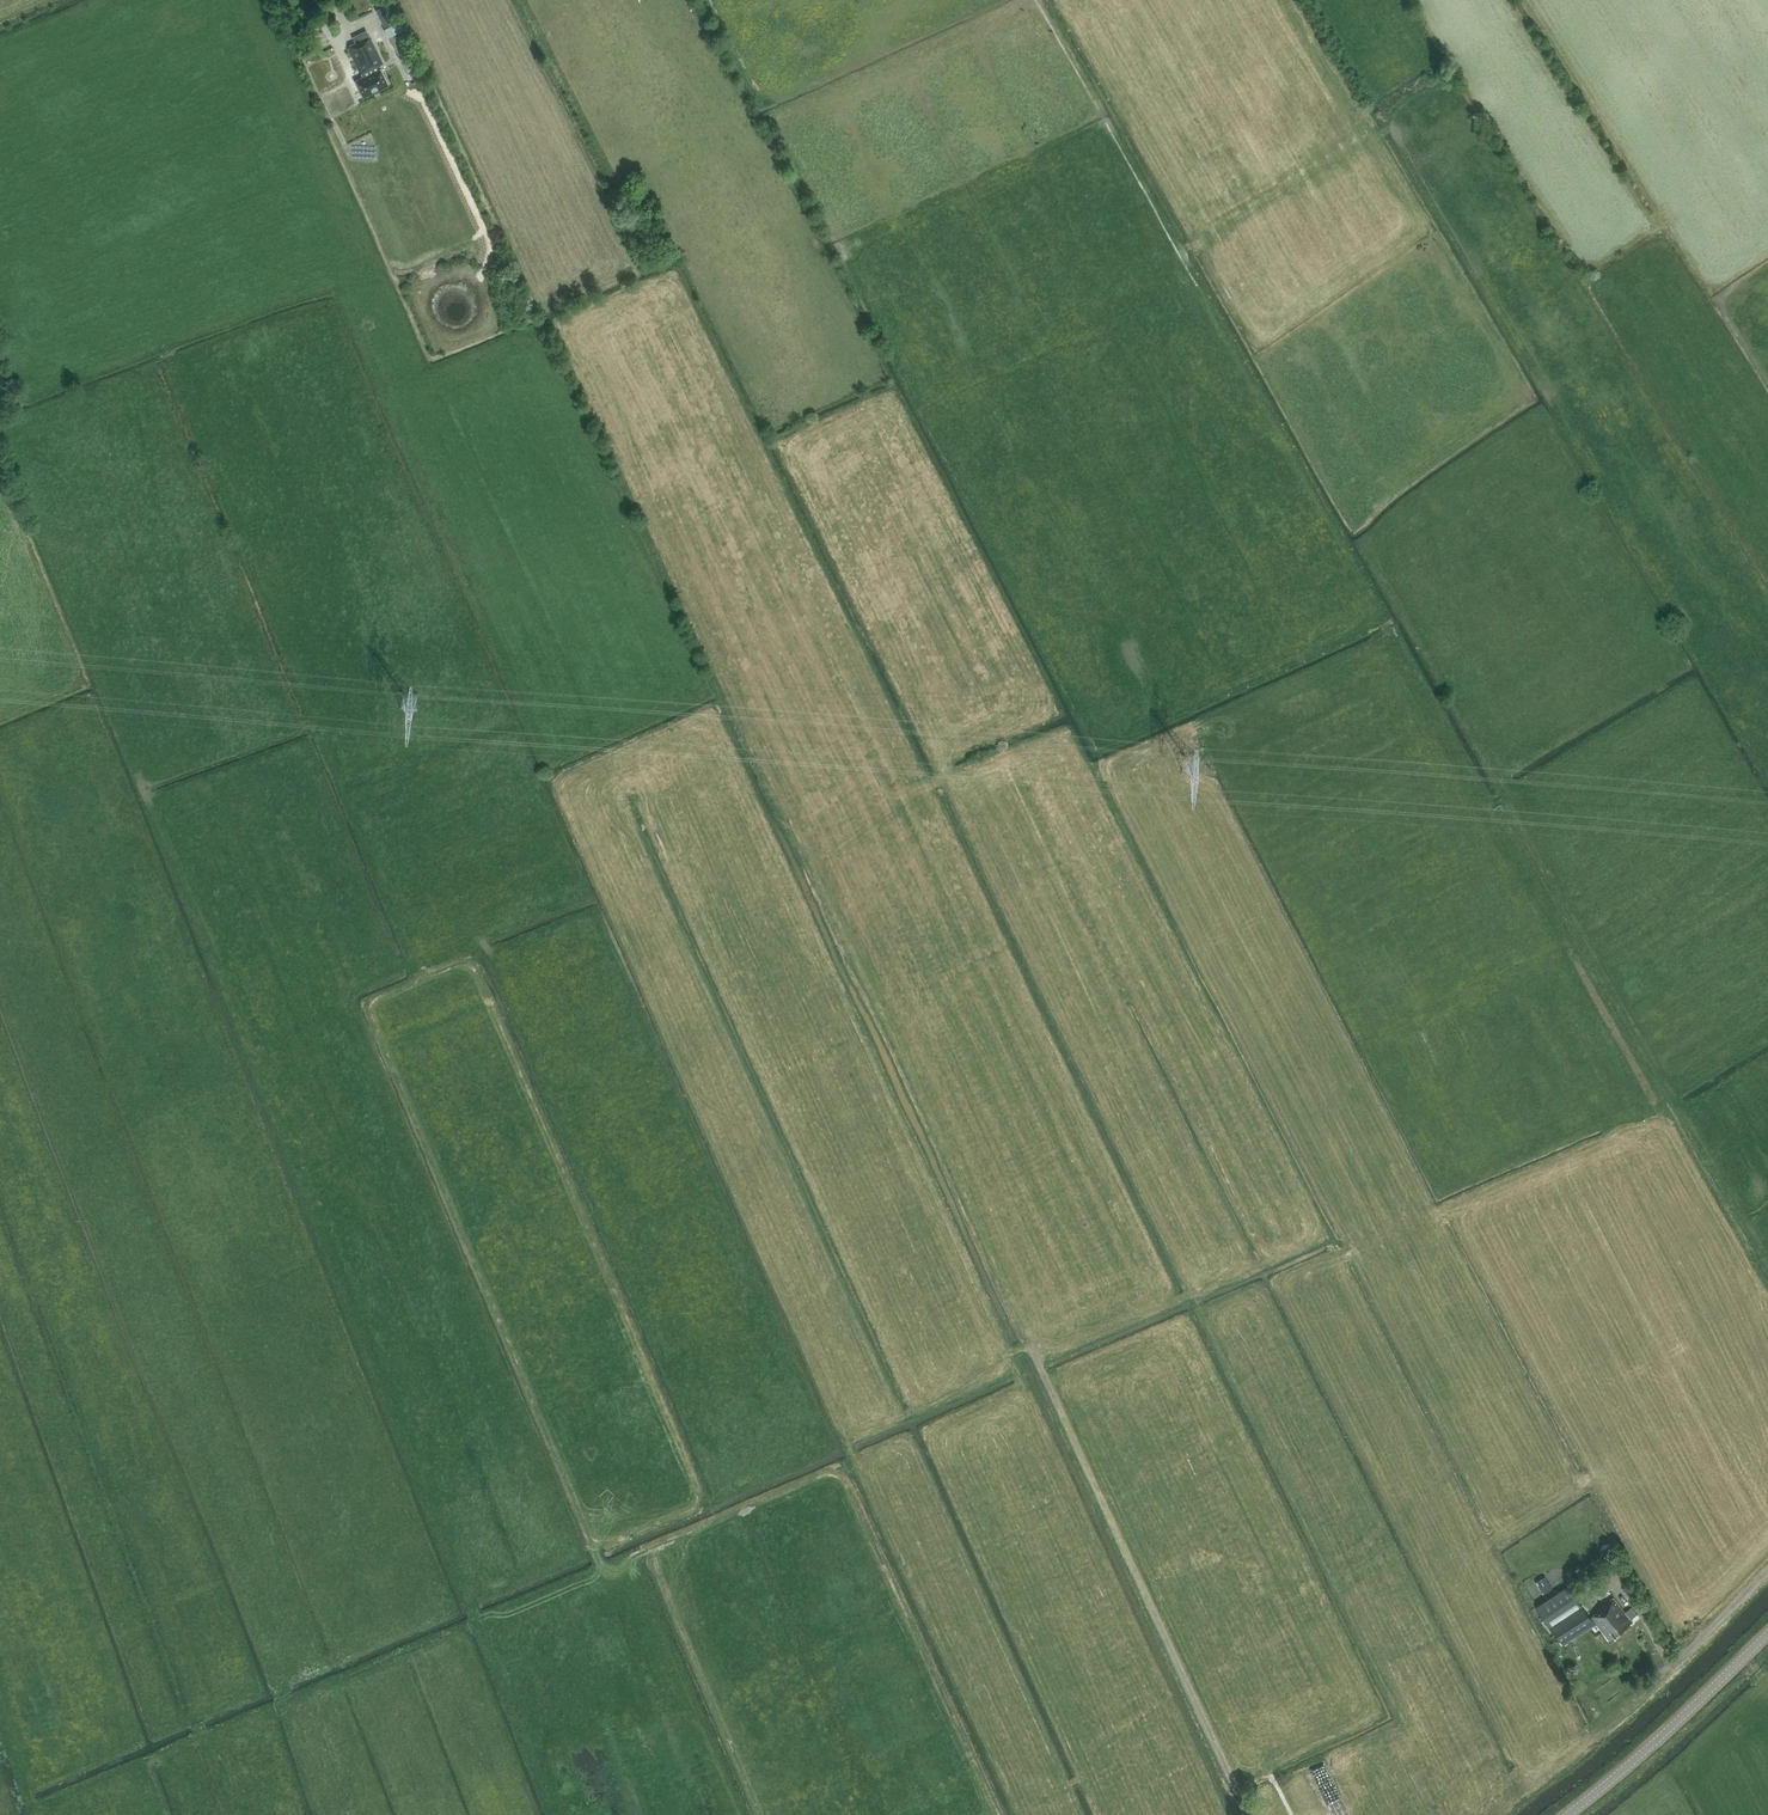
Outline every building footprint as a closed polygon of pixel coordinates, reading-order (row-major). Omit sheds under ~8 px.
[(413,52),(403,30),(389,37),(400,59),(413,52)] [(364,77),(356,81),(364,96),(388,85),(380,69),(375,72),(373,68),(384,63),(372,36),(350,47),(364,77)] [(336,113),(346,108),(338,92),(328,97),(336,113)] [(1546,1578),(1538,1582),(1544,1593),(1552,1588),(1546,1578)] [(1551,1627),(1583,1607),(1569,1584),(1537,1604),(1551,1627)] [(1584,1607),(1563,1620),(1551,1627),(1555,1633),(1550,1636),(1555,1644),(1560,1641),(1563,1645),(1597,1623),(1609,1638),(1632,1621),(1631,1619),(1635,1614),(1630,1609),(1625,1613),(1614,1598),(1599,1611),(1600,1612),(1592,1618),(1584,1607)]
